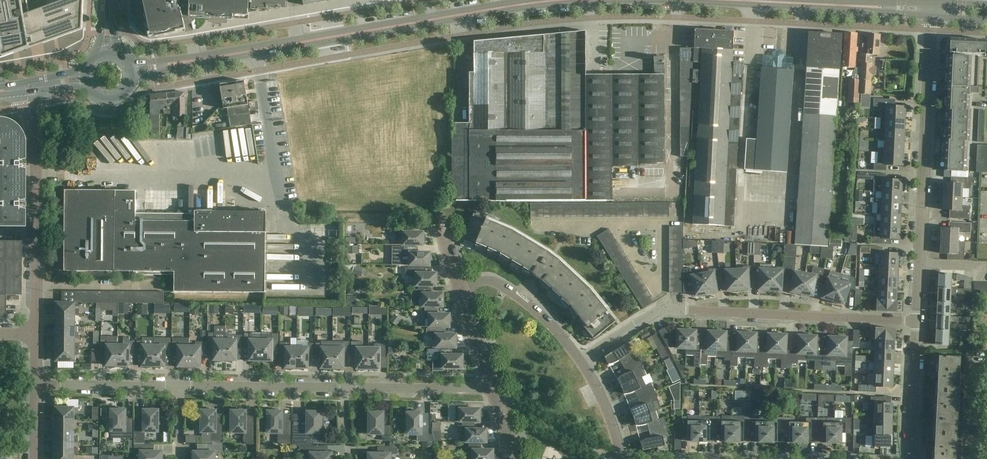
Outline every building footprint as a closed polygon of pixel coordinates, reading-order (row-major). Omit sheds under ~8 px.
[(4,58),(82,29),(84,0),(66,0),(32,12),(32,13),(30,13),(27,0),(0,0),(0,37),(4,58)] [(186,29),(182,11),(197,12),(197,17),(248,19),(249,14),(249,0),(141,0),(144,11),(143,12),(145,24),(147,24),(149,37),(160,35),(160,36),(173,33),(172,32),(186,29)] [(287,8),(288,0),(250,0),(250,9),(268,10),(269,7),(287,8)] [(198,19),(187,19),(188,32),(199,32),(198,19)] [(732,61),(734,31),(695,29),(694,62),(702,62),(701,69),(699,111),(693,111),(692,140),(698,140),(696,168),(690,168),(689,187),(695,187),(693,224),(734,226),(741,93),(742,93),(744,62),(732,61)] [(612,163),(664,163),(664,75),(665,75),(665,68),(664,68),(664,57),(652,57),(652,69),(654,69),(654,75),(586,76),(586,40),(585,40),(585,31),(474,41),(474,73),(470,73),(470,124),(453,124),(453,121),(452,121),(452,194),(451,194),(451,195),(454,195),(454,196),(520,200),(520,201),(585,201),(607,201),(607,200),(612,200),(612,163)] [(841,34),(826,33),(809,32),(807,69),(795,245),(826,247),(839,69),(841,34)] [(858,33),(845,33),(842,67),(855,67),(858,33)] [(879,55),(880,35),(868,34),(868,44),(863,44),(862,54),(861,69),(860,93),(871,94),(872,69),(872,64),(869,64),(870,54),(879,55)] [(979,69),(979,56),(985,57),(986,57),(986,40),(950,38),(950,52),(949,55),(949,69),(947,110),(949,110),(948,139),(945,139),(944,171),(968,172),(968,169),(966,169),(967,141),(969,141),(971,110),(969,109),(970,91),(972,91),(972,94),(981,94),(981,87),(978,87),(979,69)] [(680,48),(680,57),(680,69),(680,157),(688,157),(693,69),(694,48),(680,48)] [(762,68),(761,68),(756,139),(746,139),(744,170),(786,173),(793,70),(794,58),(784,57),(785,54),(781,50),(776,50),(772,53),(772,56),(763,56),(762,68)] [(860,81),(849,80),(848,103),(858,104),(860,81)] [(231,128),(252,125),(245,81),(220,85),(224,109),(227,109),(231,128)] [(186,102),(185,92),(175,93),(176,105),(176,122),(185,122),(186,102)] [(174,122),(176,122),(176,105),(175,93),(168,94),(167,94),(168,110),(168,114),(168,115),(173,114),(174,122)] [(168,110),(167,94),(151,95),(151,134),(160,134),(160,115),(161,114),(161,110),(164,110),(164,115),(168,114),(168,110)] [(195,98),(196,113),(205,113),(205,98),(195,98)] [(895,100),(890,99),(874,99),(874,106),(887,107),(886,118),(906,119),(905,119),(906,110),(905,110),(905,107),(898,107),(898,106),(897,106),(897,107),(894,107),(895,100)] [(886,118),(886,130),(905,131),(905,130),(904,130),(904,120),(906,120),(906,119),(886,118)] [(22,225),(22,211),(17,210),(17,199),(22,198),(22,170),(17,169),(17,159),(22,158),(22,143),(21,139),(20,134),(18,130),(15,127),(11,124),(7,121),(2,120),(0,120),(0,225),(22,225)] [(221,128),(216,129),(220,156),(225,155),(221,128)] [(885,141),(905,142),(903,141),(904,131),(905,131),(886,130),(885,137),(880,136),(880,141),(885,141)] [(194,138),(199,162),(203,161),(198,137),(194,138)] [(167,139),(159,139),(159,153),(167,153),(167,139)] [(905,142),(885,141),(885,152),(904,153),(903,153),(903,142),(905,142)] [(976,172),(986,173),(986,145),(977,144),(976,172)] [(904,153),(885,152),(878,152),(877,163),(874,163),(874,170),(886,171),(887,164),(894,165),(895,165),(902,165),(902,162),(903,162),(904,154),(904,153)] [(886,180),(886,174),(874,173),(873,180),(874,180),(874,191),(883,192),(902,193),(902,192),(902,183),(901,183),(902,181),(894,180),(886,180)] [(943,182),(943,196),(962,197),(962,188),(971,189),(971,185),(976,185),(976,178),(956,177),(956,183),(943,182)] [(136,220),(136,211),(136,191),(116,191),(116,190),(65,190),(65,271),(175,272),(174,291),(266,292),(266,211),(195,211),(195,221),(136,220)] [(882,203),(902,204),(902,203),(901,203),(901,193),(902,193),(883,192),(883,198),(876,198),(875,202),(882,203)] [(961,205),(962,197),(943,196),(942,210),(954,210),(954,219),(969,219),(970,206),(961,205)] [(775,201),(749,210),(752,218),(778,209),(775,201)] [(882,214),(901,215),(900,215),(901,204),(902,204),(882,203),(882,214)] [(499,255),(534,276),(539,280),(569,308),(594,339),(616,321),(590,288),(558,259),(549,252),(513,230),(474,214),(463,240),(499,255)] [(876,226),(901,227),(901,226),(899,226),(900,215),(901,216),(901,215),(882,214),(882,221),(876,220),(876,225),(876,226)] [(941,227),(941,241),(958,241),(958,233),(971,234),(972,223),(953,222),(953,228),(941,227)] [(871,237),(870,243),(883,244),(883,238),(891,238),(891,239),(892,239),(892,238),(899,238),(899,236),(900,236),(900,227),(901,227),(876,226),(876,225),(875,225),(874,237),(871,237)] [(313,226),(312,233),(324,234),(324,226),(313,226)] [(412,226),(399,226),(395,226),(395,237),(403,237),(403,245),(423,245),(423,240),(426,239),(424,233),(425,233),(425,232),(412,232),(412,226)] [(601,242),(613,234),(609,229),(597,236),(601,242)] [(601,242),(604,248),(616,240),(613,234),(601,242)] [(620,246),(616,240),(604,248),(608,253),(620,246)] [(21,295),(22,241),(0,241),(0,295),(6,295),(21,295)] [(295,250),(295,241),(268,242),(268,251),(295,250)] [(705,253),(718,253),(718,241),(705,241),(705,253)] [(958,250),(958,241),(941,241),(940,254),(952,254),(951,260),(964,261),(964,250),(958,250)] [(608,253),(611,259),(623,251),(620,246),(608,253)] [(736,255),(736,246),(727,246),(727,255),(736,255)] [(882,253),(883,247),(870,246),(870,253),(880,254),(880,265),(899,266),(898,266),(899,257),(898,257),(898,254),(891,254),(891,253),(890,253),(890,254),(882,253)] [(430,265),(430,261),(433,260),(430,253),(431,253),(418,253),(418,247),(405,247),(405,258),(410,258),(410,265),(430,265)] [(627,257),(623,251),(611,259),(615,264),(627,257)] [(615,264),(619,270),(630,262),(627,257),(615,264)] [(619,270),(622,275),(634,268),(630,262),(619,270)] [(770,292),(771,270),(765,269),(765,262),(760,262),(759,289),(761,289),(761,290),(765,291),(770,292)] [(738,292),(737,270),(731,270),(730,263),(725,263),(727,291),(729,291),(729,292),(733,292),(738,292)] [(899,266),(880,265),(879,277),(898,277),(897,277),(898,266),(899,266)] [(743,269),(737,270),(738,292),(743,291),(747,290),(747,289),(749,289),(748,266),(743,266),(743,269)] [(425,267),(412,267),(406,267),(405,276),(412,276),(412,278),(416,278),(416,286),(436,286),(436,281),(439,280),(437,274),(438,274),(438,273),(425,273),(425,267)] [(777,270),(771,270),(770,292),(775,292),(779,291),(781,291),(783,267),(777,267),(777,270)] [(812,274),(805,273),(802,296),(802,295),(806,296),(811,296),(811,295),(813,296),(818,267),(813,267),(812,274)] [(622,275),(626,281),(637,273),(634,268),(622,275)] [(706,296),(707,296),(703,274),(692,276),(691,268),(683,269),(683,273),(683,279),(683,282),(692,280),(695,296),(697,295),(697,296),(706,296)] [(709,273),(703,274),(707,296),(707,295),(709,295),(711,295),(713,294),(716,293),(715,292),(717,292),(713,269),(708,270),(709,273)] [(801,296),(802,296),(805,273),(794,272),(791,292),(793,292),(793,293),(797,294),(801,295),(801,296)] [(626,281),(629,287),(641,279),(637,273),(626,281)] [(939,288),(951,288),(951,274),(939,273),(939,288)] [(956,280),(964,280),(964,289),(971,289),(972,277),(965,276),(965,275),(957,275),(956,280)] [(855,290),(856,278),(849,276),(848,276),(848,277),(847,277),(846,283),(839,281),(833,303),(833,302),(837,304),(842,304),(842,303),(844,304),(849,288),(855,290)] [(878,288),(898,289),(898,288),(897,288),(897,278),(898,278),(898,277),(879,277),(878,288)] [(832,303),(833,303),(839,281),(828,278),(822,298),(824,298),(824,299),(828,301),(832,302),(832,303)] [(629,287),(633,292),(645,285),(641,279),(629,287)] [(633,292),(636,298),(648,290),(645,285),(633,292)] [(419,288),(418,299),(417,300),(417,304),(419,306),(443,306),(443,302),(446,301),(444,294),(431,294),(431,288),(419,288)] [(898,289),(878,288),(878,299),(877,299),(897,300),(896,300),(897,289),(898,289)] [(951,288),(939,288),(938,302),(950,303),(950,294),(971,295),(971,289),(964,289),(951,288)] [(636,298),(640,303),(652,296),(648,290),(636,298)] [(655,301),(652,296),(640,303),(643,309),(655,301)] [(897,300),(877,299),(877,300),(878,300),(877,311),(888,311),(888,312),(888,311),(896,312),(896,311),(897,311),(897,304),(896,304),(896,300),(897,300)] [(950,303),(938,302),(937,316),(949,316),(950,308),(963,309),(963,303),(950,303)] [(57,315),(74,315),(79,315),(80,310),(74,310),(75,303),(57,303),(57,315)] [(290,306),(290,315),(299,315),(299,306),(290,306)] [(450,327),(450,322),(452,321),(450,315),(451,315),(451,314),(438,314),(438,308),(425,308),(425,319),(430,319),(429,327),(450,327)] [(57,315),(56,326),(74,326),(74,315),(57,315)] [(949,316),(937,316),(937,330),(949,330),(949,322),(966,323),(966,318),(963,317),(949,317),(949,316)] [(74,332),(74,326),(56,326),(56,337),(74,337),(79,338),(79,332),(74,332)] [(677,348),(686,348),(687,328),(687,329),(685,329),(683,329),(680,329),(680,330),(678,330),(678,336),(670,336),(665,327),(659,331),(668,347),(677,348)] [(688,328),(687,328),(686,348),(686,355),(695,355),(694,359),(694,367),(700,367),(700,365),(701,365),(702,346),(696,346),(696,331),(694,331),(694,330),(692,329),(690,329),(688,329),(688,328)] [(887,329),(887,328),(888,328),(887,328),(887,329),(877,328),(876,339),(875,339),(875,340),(895,341),(895,340),(894,340),(894,337),(896,337),(896,330),(895,330),(895,329),(887,329)] [(445,329),(432,329),(427,329),(427,336),(432,336),(432,340),(436,340),(436,347),(456,347),(456,343),(459,342),(457,335),(458,335),(445,334),(445,329)] [(717,330),(715,330),(713,330),(710,330),(710,331),(708,331),(708,347),(702,346),(701,365),(707,365),(708,356),(716,356),(718,330),(717,330)] [(724,332),(725,331),(722,331),(720,330),(718,330),(716,356),(725,357),(724,360),(731,361),(732,348),(726,348),(726,332),(724,332)] [(966,331),(949,330),(937,330),(936,344),(948,345),(948,338),(954,338),(954,336),(966,337),(966,331)] [(731,361),(730,366),(738,366),(738,357),(746,358),(748,331),(747,331),(747,332),(744,331),(741,332),(740,333),(738,333),(738,348),(732,348),(731,361)] [(755,333),(755,332),(752,332),(750,332),(748,332),(748,331),(746,358),(755,358),(754,367),(761,368),(762,349),(756,349),(757,333),(755,333)] [(777,332),(777,333),(775,333),(773,333),(771,333),(771,334),(769,334),(768,349),(762,349),(761,368),(768,368),(768,359),(776,359),(778,332),(777,332)] [(778,332),(776,359),(782,360),(781,368),(791,369),(792,364),(791,364),(792,351),(786,350),(787,335),(785,335),(785,334),(781,333),(778,333),(778,332)] [(225,361),(225,335),(225,333),(209,333),(208,348),(214,348),(214,359),(213,359),(213,360),(218,360),(218,363),(225,361)] [(261,362),(261,334),(244,333),(244,349),(250,349),(250,360),(249,360),(253,360),(254,363),(261,361),(261,362)] [(261,334),(261,362),(261,361),(268,363),(269,360),(273,360),(272,360),(272,349),(278,349),(278,334),(261,334)] [(663,345),(656,334),(651,337),(657,348),(663,345)] [(807,334),(805,334),(803,334),(801,334),(801,335),(799,335),(798,351),(792,351),(791,364),(792,364),(798,364),(798,360),(806,361),(808,334),(807,334)] [(815,336),(815,335),(813,335),(810,334),(808,334),(806,361),(815,361),(814,370),(822,370),(822,365),(821,365),(822,352),(816,352),(817,336),(815,336)] [(242,335),(225,335),(225,361),(226,361),(232,363),(233,360),(237,360),(237,359),(236,359),(236,348),(242,349),(242,335)] [(838,335),(838,336),(835,336),(833,336),(831,336),(831,337),(829,337),(828,352),(822,352),(821,365),(822,365),(828,365),(828,362),(837,362),(838,335)] [(845,337),(843,336),(842,336),(838,336),(838,335),(837,362),(845,362),(845,366),(852,366),(852,353),(846,353),(847,338),(845,337)] [(56,337),(56,349),(79,349),(79,344),(74,344),(74,337),(56,337)] [(117,367),(118,367),(118,345),(118,338),(107,337),(107,340),(101,340),(101,354),(107,354),(107,365),(106,365),(110,365),(111,368),(117,366),(117,367)] [(123,345),(118,345),(118,367),(118,366),(125,368),(126,365),(130,366),(130,365),(129,365),(129,354),(135,354),(135,341),(130,341),(130,337),(123,337),(123,345)] [(154,337),(154,346),(153,367),(154,367),(160,369),(161,366),(165,366),(165,365),(165,354),(171,355),(171,337),(154,337)] [(189,368),(190,346),(190,339),(178,339),(178,342),(173,341),(173,355),(178,355),(178,366),(182,366),(182,369),(189,367),(189,368)] [(895,341),(875,340),(876,340),(876,351),(895,352),(894,352),(894,341),(895,341)] [(153,367),(154,346),(143,345),(143,341),(137,341),(137,354),(143,354),(142,365),(142,366),(146,366),(147,369),(153,367)] [(332,369),(333,341),(322,341),(322,343),(316,343),(316,356),(321,356),(321,367),(321,368),(325,368),(326,371),(332,369)] [(350,341),(333,341),(332,369),(333,369),(339,371),(340,368),(344,368),(344,357),(350,357),(350,341)] [(190,346),(189,368),(190,368),(190,367),(196,369),(197,367),(201,367),(201,366),(201,355),(206,355),(207,342),(196,342),(196,346),(190,346)] [(368,370),(369,348),(363,348),(363,342),(352,342),(352,357),(357,357),(357,368),(356,368),(361,368),(361,371),(368,369),(368,370)] [(296,369),(297,369),(297,347),(291,347),(291,343),(280,343),(280,356),(286,356),(286,367),(285,367),(285,368),(289,368),(290,370),(296,368),(296,369)] [(297,347),(297,369),(297,368),(304,371),(304,368),(309,368),(309,367),(308,367),(308,356),(314,356),(314,343),(308,343),(308,347),(297,347)] [(374,348),(369,348),(368,370),(369,370),(369,369),(375,371),(376,369),(380,369),(380,368),(380,357),(385,357),(386,344),(375,344),(374,348)] [(624,345),(605,357),(607,360),(610,364),(613,363),(615,363),(617,362),(618,361),(620,360),(623,366),(639,358),(635,350),(629,353),(624,345)] [(79,349),(56,349),(56,360),(74,361),(74,354),(79,354),(79,349)] [(451,349),(438,349),(427,349),(427,360),(443,360),(443,368),(463,368),(463,363),(465,362),(463,356),(464,356),(464,355),(451,355),(451,349)] [(876,351),(875,363),(894,364),(894,363),(893,363),(894,352),(895,352),(876,351)] [(934,458),(956,458),(961,357),(939,356),(934,458)] [(639,358),(623,366),(627,373),(625,374),(623,375),(621,377),(618,379),(620,384),(621,387),(642,377),(647,374),(643,366),(639,358)] [(870,374),(875,374),(894,375),(893,374),(893,364),(894,364),(875,363),(875,370),(871,370),(870,374)] [(859,385),(858,391),(876,392),(876,386),(884,386),(884,387),(885,387),(885,386),(892,387),(892,384),(893,384),(893,375),(894,375),(875,374),(874,385),(859,385)] [(629,393),(630,393),(632,392),(635,391),(638,398),(655,391),(651,383),(646,385),(642,377),(621,387),(623,389),(625,394),(629,393)] [(641,405),(639,405),(638,406),(636,407),(634,408),(632,410),(633,415),(634,418),(656,410),(653,402),(658,400),(655,391),(638,398),(641,405)] [(875,403),(875,414),(891,414),(892,403),(884,403),(884,397),(873,397),(873,403),(875,403)] [(835,401),(825,400),(825,413),(836,413),(836,415),(845,415),(845,409),(835,409),(835,401)] [(468,403),(456,403),(456,414),(460,414),(460,421),(480,422),(480,417),(483,416),(481,410),(482,410),(482,409),(468,409),(468,403)] [(56,408),(56,419),(74,419),(74,408),(56,408)] [(112,417),(110,417),(110,424),(112,424),(112,431),(112,438),(132,438),(132,423),(126,423),(126,410),(122,410),(122,408),(115,408),(115,410),(111,410),(112,417)] [(135,424),(135,443),(144,443),(145,431),(158,432),(158,425),(160,425),(160,417),(158,417),(158,410),(155,410),(155,408),(148,408),(148,410),(144,410),(144,424),(135,424)] [(230,418),(230,425),(232,425),(232,432),(246,432),(246,444),(255,444),(255,425),(246,425),(246,411),(243,411),(243,409),(235,409),(235,411),(232,411),(232,418),(230,418)] [(266,418),(266,426),(268,426),(268,433),(279,433),(279,444),(291,444),(291,423),(282,423),(282,411),(279,411),(279,409),(272,409),(272,411),(268,411),(268,418),(266,418)] [(200,418),(200,425),(202,425),(202,432),(212,432),(212,440),(214,440),(214,444),(221,444),(221,441),(222,441),(223,424),(216,424),(216,411),(202,410),(202,417),(200,418)] [(293,439),(293,445),(310,445),(310,440),(310,433),(321,433),(321,426),(323,426),(323,419),(322,419),(322,412),(318,412),(318,410),(311,410),(311,412),(307,412),(307,426),(293,425),(293,439)] [(369,412),(369,434),(383,434),(383,440),(390,441),(390,426),(383,426),(384,412),(380,412),(380,410),(373,410),(373,412),(369,412)] [(640,425),(642,425),(644,425),(647,424),(649,431),(667,426),(664,417),(659,419),(656,410),(634,418),(635,421),(637,425),(640,425)] [(406,420),(406,427),(407,427),(407,434),(418,434),(418,441),(428,441),(428,427),(422,427),(422,413),(418,413),(418,411),(411,411),(411,413),(407,413),(407,420),(406,420)] [(875,414),(875,425),(891,425),(891,414),(875,414)] [(699,441),(699,421),(688,421),(688,417),(682,416),(682,429),(688,429),(688,441),(699,441)] [(722,442),(733,442),(733,416),(722,416),(722,417),(716,417),(716,429),(722,430),(722,442)] [(733,416),(733,442),(744,442),(744,430),(750,430),(750,417),(744,417),(744,416),(733,416)] [(710,429),(716,429),(716,417),(710,417),(710,421),(699,421),(699,441),(710,442),(710,429)] [(755,442),(767,442),(767,422),(762,422),(762,418),(760,417),(750,417),(750,430),(755,430),(755,442)] [(773,422),(767,422),(767,442),(778,442),(778,430),(784,430),(784,418),(774,417),(773,418),(773,422)] [(789,442),(800,442),(801,422),(790,422),(790,418),(784,418),(784,430),(789,430),(789,442)] [(811,422),(801,422),(800,442),(812,443),(812,430),(817,431),(818,418),(811,418),(811,422)] [(823,443),(834,443),(834,418),(824,418),(818,418),(817,431),(823,431),(823,443)] [(846,431),(851,431),(851,418),(845,418),(834,418),(834,443),(845,443),(846,431)] [(74,431),(74,419),(56,419),(56,431),(74,431)] [(486,442),(487,437),(489,437),(487,430),(488,430),(488,429),(475,429),(475,424),(462,423),(462,434),(466,434),(466,442),(486,442)] [(875,425),(875,436),(891,436),(891,425),(875,425)] [(646,440),(644,440),(641,442),(642,447),(643,450),(658,447),(659,450),(668,450),(667,445),(665,445),(663,436),(669,435),(667,426),(649,431),(651,438),(648,439),(646,440)] [(56,431),(56,442),(73,442),(79,442),(79,437),(74,437),(74,431),(56,431)] [(891,436),(875,436),(873,436),(872,447),(891,447),(891,436)] [(73,448),(73,442),(56,442),(55,454),(73,454),(78,454),(79,449),(73,448)] [(493,458),(496,457),(494,451),(495,451),(495,450),(481,450),(482,444),(469,444),(469,455),(473,455),(473,458),(493,458)] [(135,451),(141,451),(141,458),(164,458),(164,455),(162,455),(162,451),(149,451),(149,445),(135,445),(135,451)] [(192,458),(216,458),(216,452),(222,452),(222,445),(208,445),(208,452),(194,452),(194,455),(192,455),(192,458)] [(304,453),(311,453),(310,458),(334,458),(334,457),(332,457),(332,453),(318,453),(318,446),(304,446),(304,453)] [(367,458),(390,458),(390,454),(397,454),(397,447),(383,447),(383,454),(369,453),(369,457),(367,457),(367,458)]
